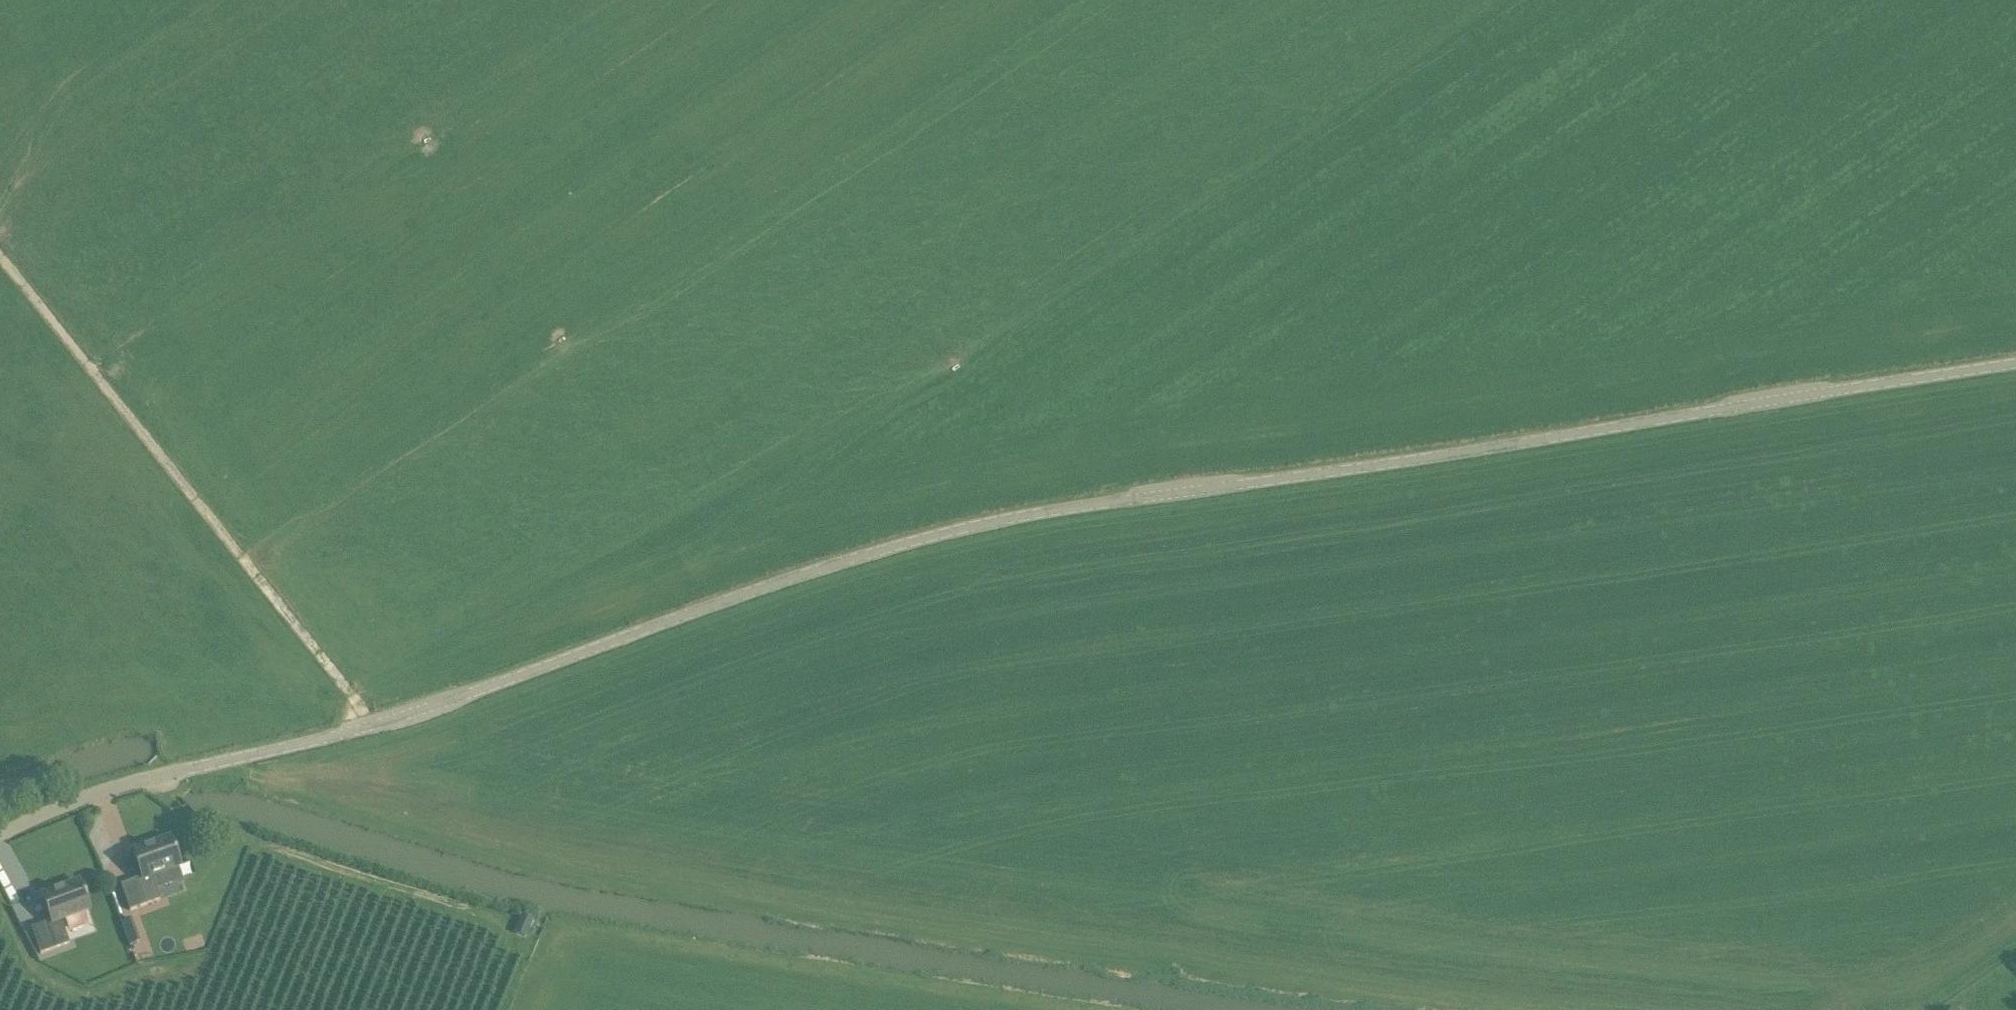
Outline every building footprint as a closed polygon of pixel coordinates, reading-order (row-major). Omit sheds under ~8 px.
[(140,876),(136,878),(119,883),(129,910),(159,899),(151,876),(180,866),(170,838),(132,851),(140,876)] [(61,920),(89,910),(79,882),(41,895),(50,920),(31,927),(39,953),(68,943),(61,920)]
